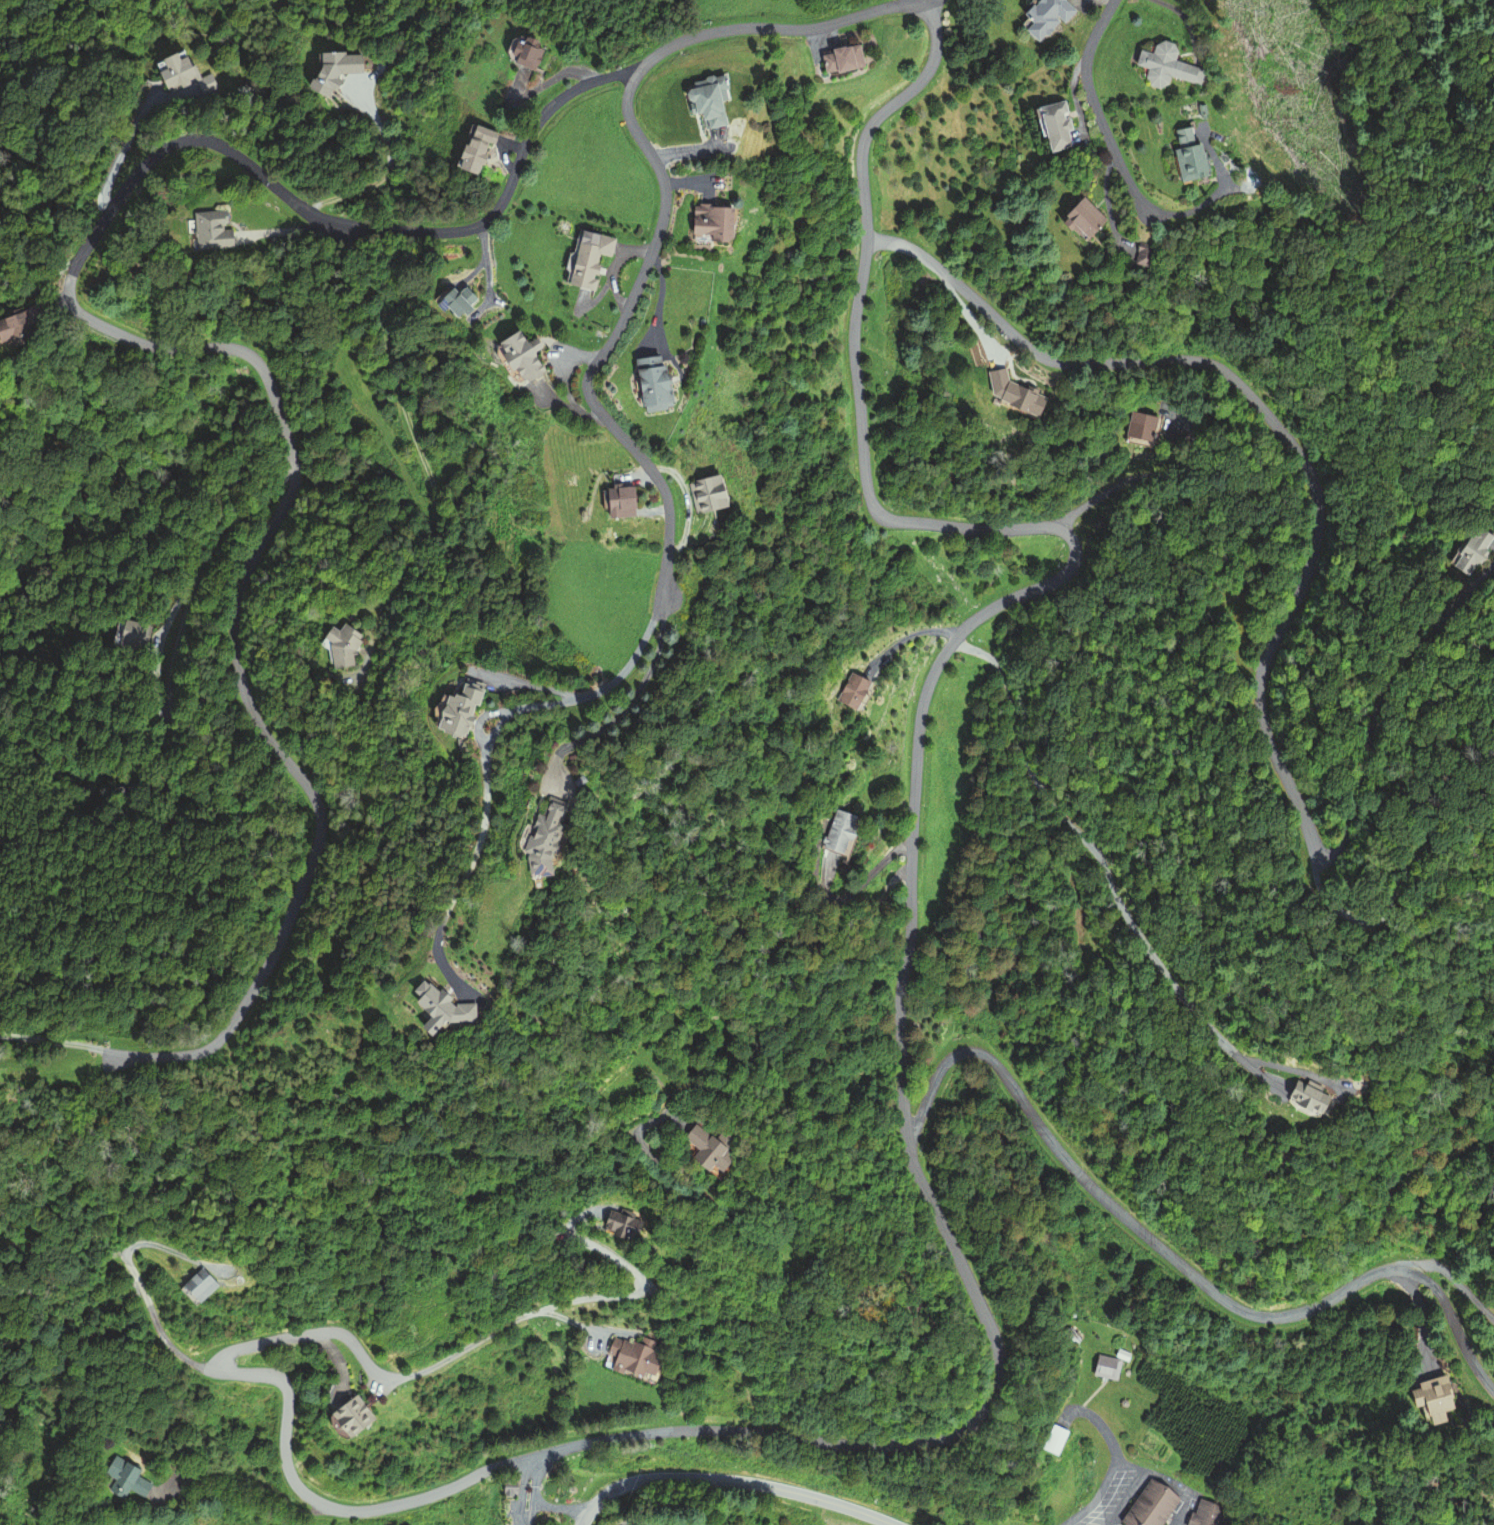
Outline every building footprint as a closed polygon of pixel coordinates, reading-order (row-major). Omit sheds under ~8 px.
[(1078,10),(1068,0),(1039,0),(1025,15),(1033,23),(1025,30),(1039,44),(1063,19),(1066,22),(1078,10)] [(545,53),(523,35),(507,55),(530,73),(545,53)] [(1204,68),(1199,84),(1169,75),(1167,83),(1158,87),(1149,84),(1144,76),(1146,68),(1135,63),(1138,49),(1151,52),(1153,44),(1162,39),(1172,43),(1176,51),(1174,59),(1204,68)] [(816,52),(818,75),(855,71),(853,48),(816,52)] [(158,94),(186,82),(190,91),(196,88),(180,50),(145,65),(158,94)] [(715,103),(721,102),(717,83),(682,90),(688,116),(697,114),(701,131),(720,127),(715,103)] [(1064,102),(1037,107),(1047,153),(1074,148),(1064,102)] [(1169,151),(1175,179),(1199,175),(1190,128),(1173,132),(1176,149),(1169,151)] [(1077,240),(1099,217),(1078,196),(1056,218),(1077,240)] [(723,204),(687,204),(687,239),(723,239),(723,204)] [(225,213),(187,214),(188,252),(226,250),(225,213)] [(594,291),(599,256),(611,258),(614,238),(596,235),(594,245),(575,242),(567,286),(594,291)] [(1126,260),(1141,261),(1142,246),(1127,244),(1126,260)] [(452,288),(436,302),(454,322),(479,300),(465,286),(457,293),(452,288)] [(22,346),(23,319),(0,318),(0,345),(22,346)] [(542,373),(519,329),(493,342),(517,387),(542,373)] [(665,406),(658,362),(631,366),(637,411),(665,406)] [(1119,436),(1146,440),(1151,414),(1124,409),(1119,436)] [(682,478),(688,510),(717,504),(710,472),(682,478)] [(630,516),(630,487),(605,487),(605,516),(630,516)] [(1493,537),(1471,525),(1449,565),(1472,578),(1493,537)] [(364,637),(339,624),(336,631),(325,625),(316,643),(332,651),(327,660),(347,670),(364,637)] [(861,681),(844,672),(829,699),(846,708),(861,681)] [(473,739),(482,690),(465,686),(462,697),(443,693),(436,732),(473,739)] [(555,805),(540,801),(537,815),(529,813),(515,871),(537,876),(555,805)] [(813,846),(834,855),(850,817),(830,808),(813,846)] [(1316,1101),(1291,1079),(1277,1095),(1302,1117),(1316,1101)] [(700,1173),(704,1166),(714,1173),(727,1154),(685,1126),(676,1140),(697,1154),(689,1166),(700,1173)] [(605,1230),(633,1241),(642,1217),(614,1206),(605,1230)] [(190,1280),(194,1286),(186,1292),(196,1304),(218,1287),(209,1274),(201,1281),(196,1275),(190,1280)] [(1057,1334),(1067,1347),(1077,1339),(1066,1327),(1057,1334)] [(657,1356),(648,1353),(651,1342),(637,1338),(635,1345),(606,1337),(597,1369),(649,1384),(657,1356)] [(1114,1382),(1118,1360),(1093,1355),(1088,1377),(1114,1382)] [(362,1422),(347,1396),(316,1414),(332,1440),(362,1422)] [(1063,1434),(1048,1426),(1036,1449),(1051,1457),(1063,1434)] [(150,1483),(113,1457),(101,1473),(111,1480),(104,1491),(118,1500),(125,1489),(139,1499),(150,1483)] [(1173,1497),(1143,1479),(1114,1524),(1155,1524),(1173,1497)] [(502,1480),(516,1481),(516,1491),(512,1491),(512,1495),(501,1494),(502,1480)] [(1217,1506),(1190,1499),(1183,1524),(1212,1524),(1217,1506)]
